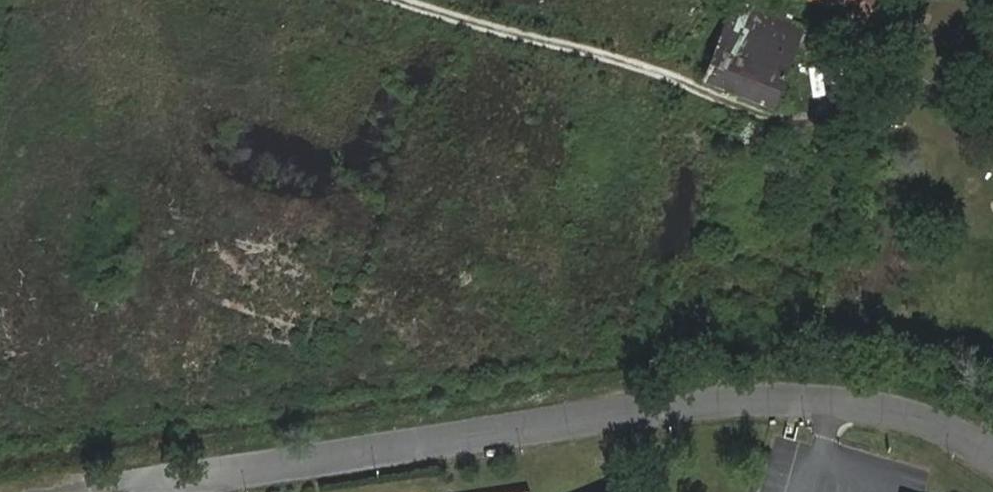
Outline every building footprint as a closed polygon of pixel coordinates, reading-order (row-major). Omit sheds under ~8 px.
[(737,0),(705,77),(769,104),(800,27),(737,0)] [(906,40),(918,9),(897,0),(810,0),(906,40)]
